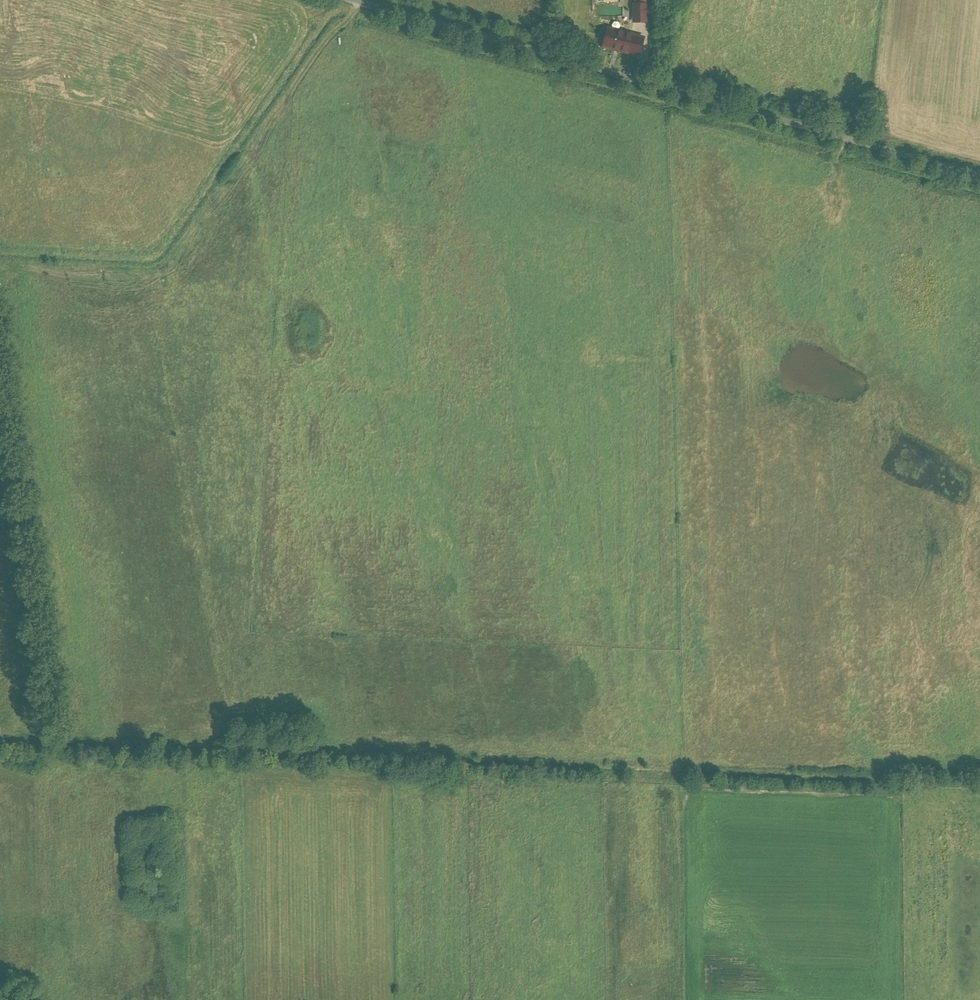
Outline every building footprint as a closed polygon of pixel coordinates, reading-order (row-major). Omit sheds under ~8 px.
[(651,6),(637,6),(638,25),(652,24),(651,6)] [(608,29),(603,45),(639,56),(643,39),(608,29)]
